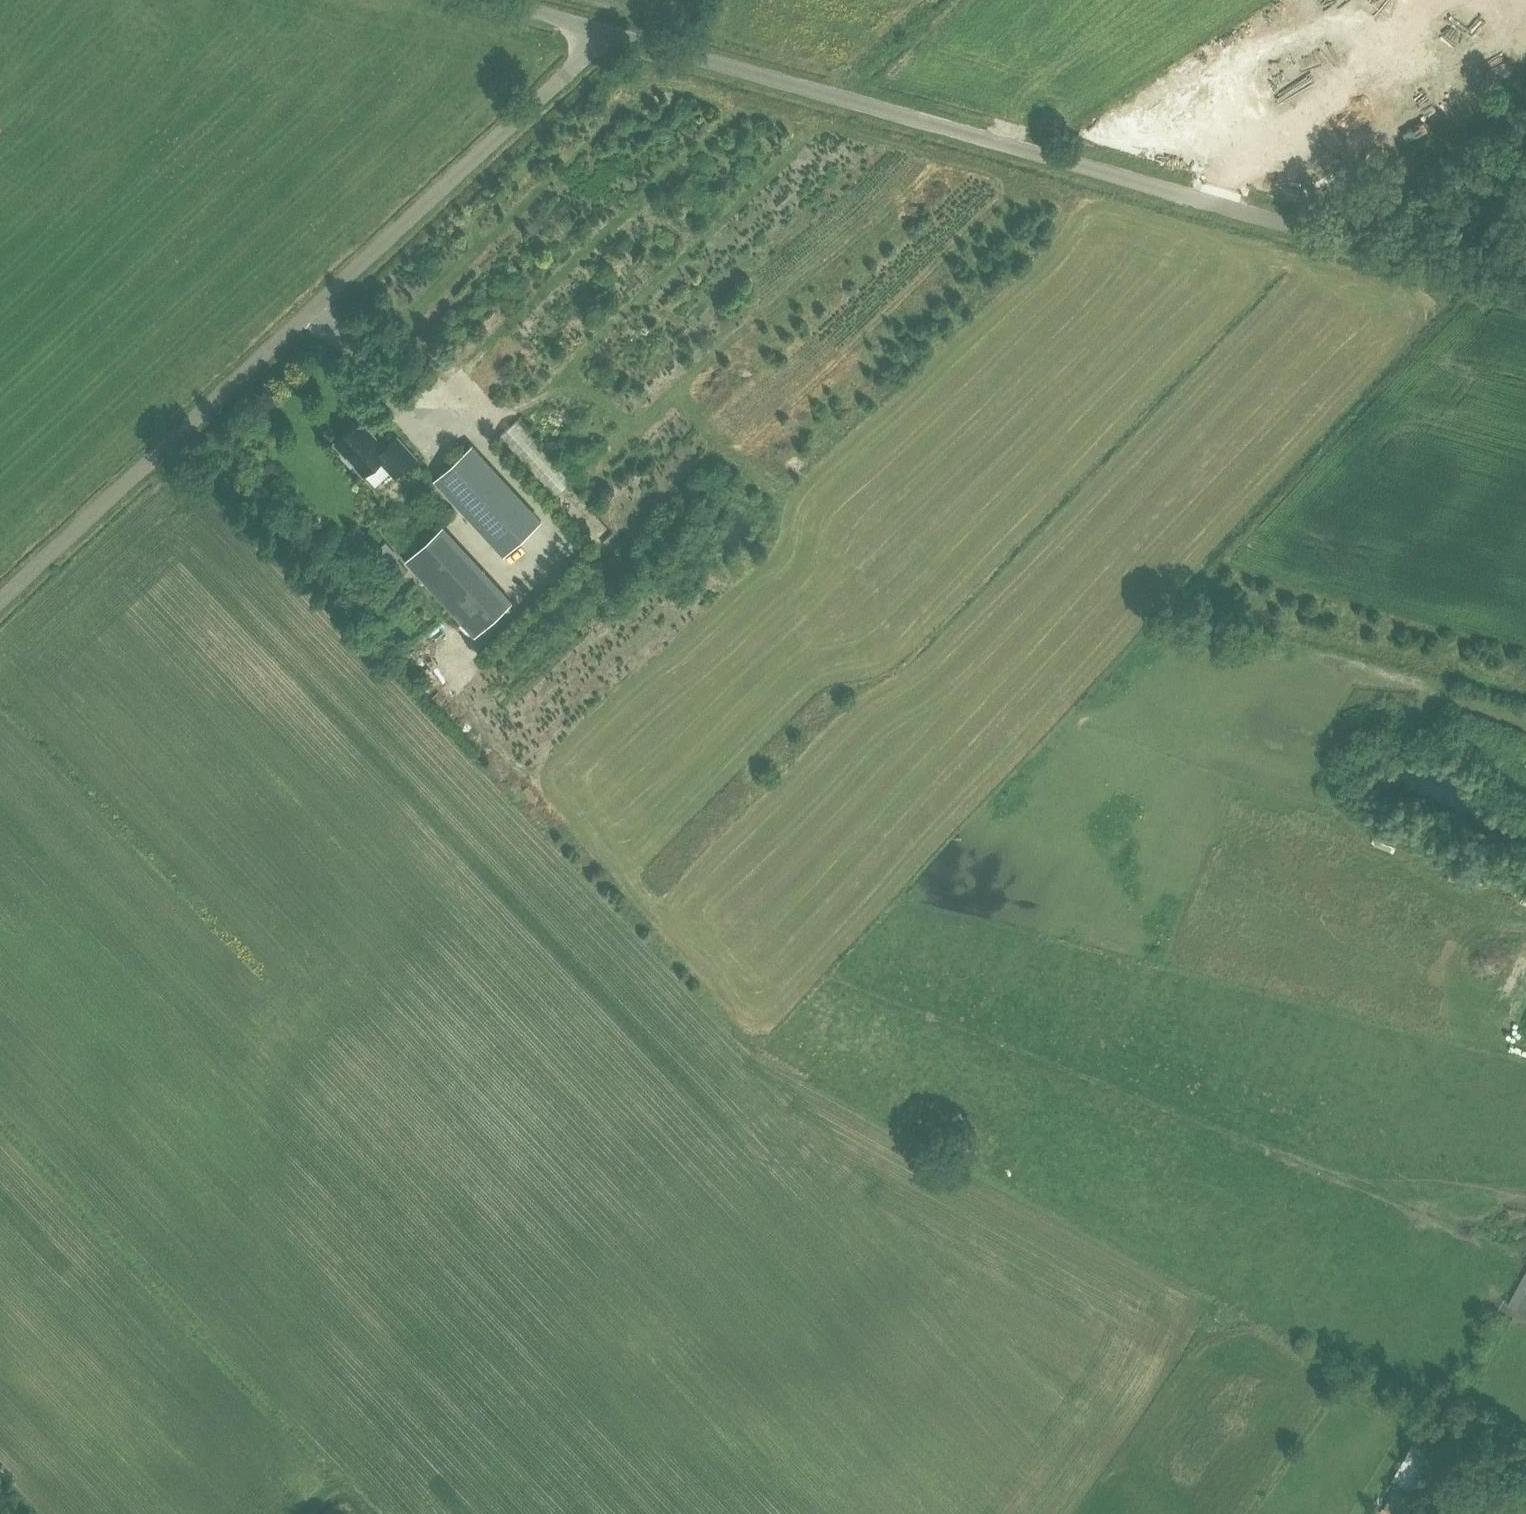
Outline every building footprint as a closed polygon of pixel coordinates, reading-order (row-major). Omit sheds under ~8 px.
[(396,475),(416,457),(397,437),(386,447),(361,420),(336,443),(346,453),(342,456),(352,467),(355,463),(376,486),(392,471),(396,475)] [(436,479),(505,553),(541,520),(472,445),(436,479)] [(443,526),(407,560),(476,634),(512,601),(443,526)] [(372,554),(385,569),(388,566),(398,558),(398,557),(385,542),(372,554)] [(1525,1313),(1525,1270),(1508,1303),(1525,1313)]
